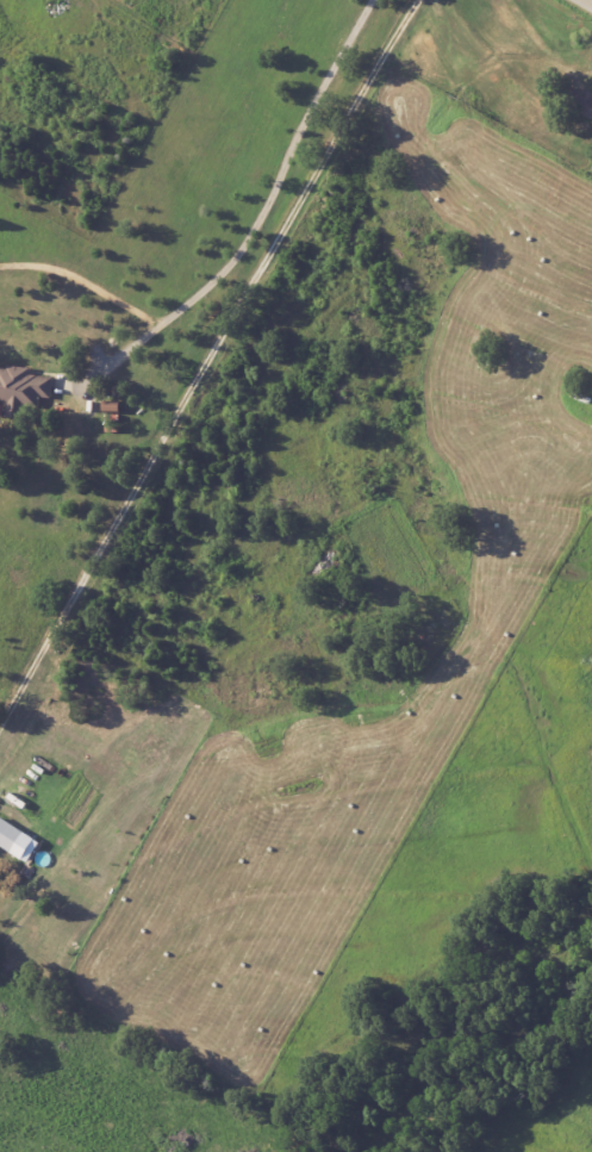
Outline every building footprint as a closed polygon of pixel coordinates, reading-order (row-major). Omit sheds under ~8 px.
[(36,396),(52,398),(55,378),(33,375),(34,369),(0,365),(0,403),(9,404),(8,417),(33,420),(36,396)] [(32,861),(42,839),(0,819),(0,846),(32,861)]
